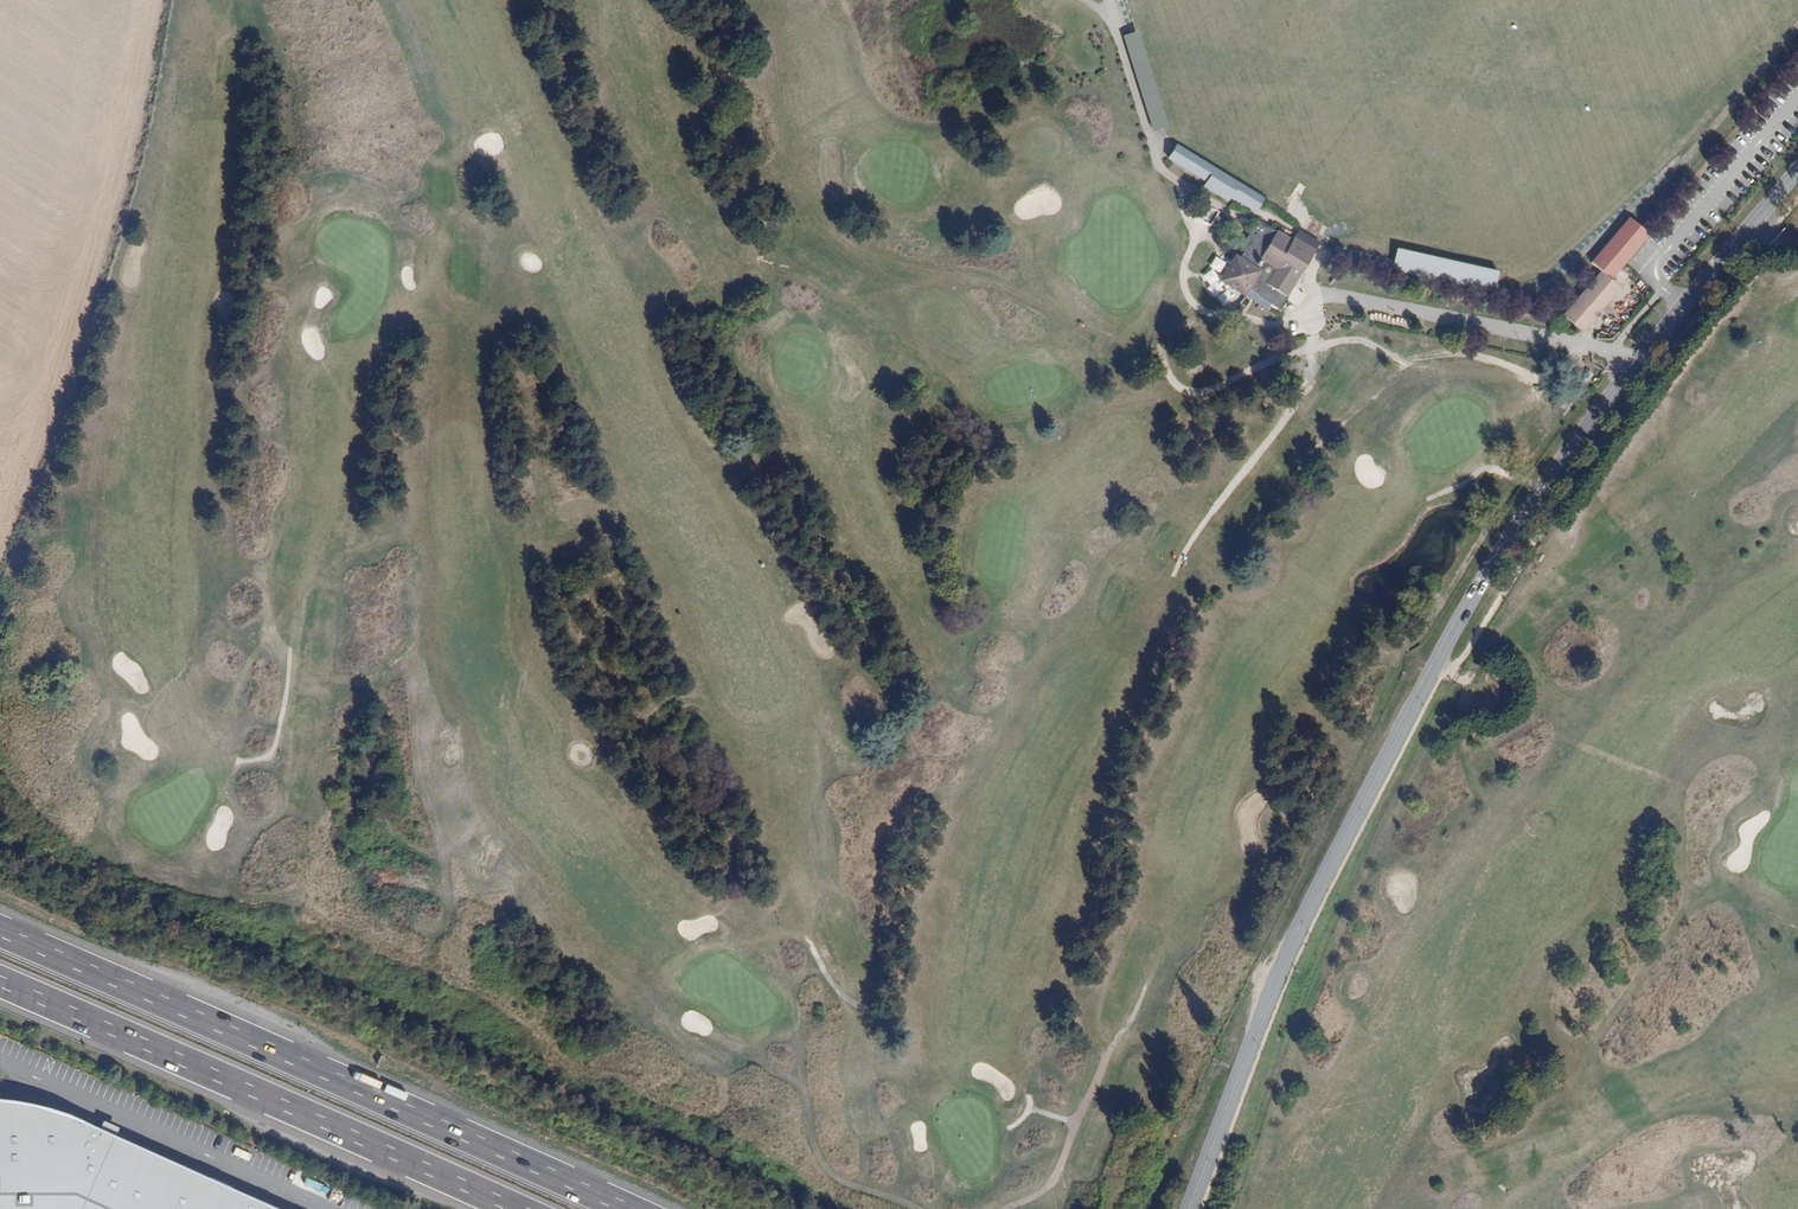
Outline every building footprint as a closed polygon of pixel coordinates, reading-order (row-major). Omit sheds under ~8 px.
[(1140,28),(1121,35),(1155,132),(1172,125),(1140,28)] [(1234,276),(1243,286),(1265,297),(1289,316),(1296,281),(1320,262),(1327,237),(1320,225),(1307,215),(1280,202),(1287,191),(1185,131),(1160,162),(1249,222),(1229,254),(1224,273),(1229,276),(1234,276)] [(1496,271),(1393,249),(1388,273),(1491,294),(1496,271)] [(1621,288),(1602,273),(1568,316),(1587,331),(1621,288)] [(112,1135),(71,1117),(36,1105),(4,1101),(0,1100),(0,1208),(80,1208),(112,1135)] [(112,1135),(80,1208),(277,1208),(112,1135)]
